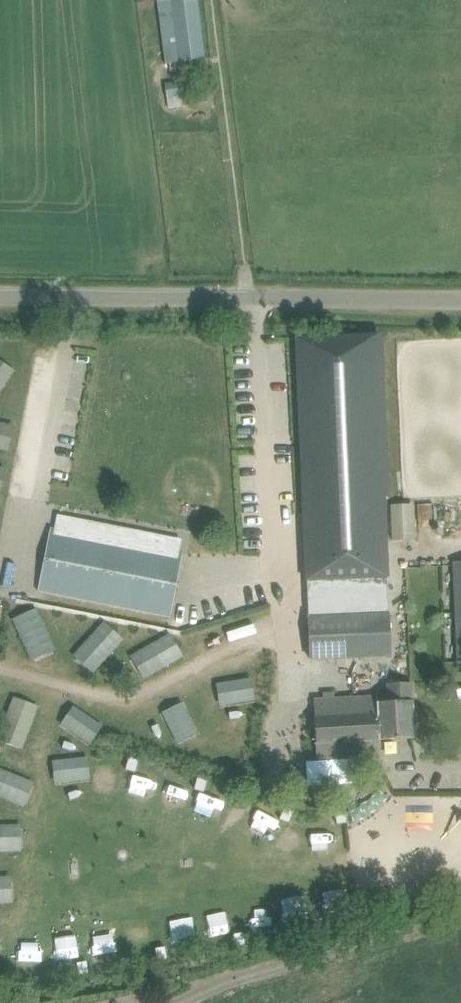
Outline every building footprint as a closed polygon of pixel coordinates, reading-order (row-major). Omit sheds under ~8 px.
[(205,58),(197,0),(157,0),(166,63),(205,58)] [(186,105),(184,83),(168,85),(171,107),(186,105)] [(383,333),(297,337),(305,541),(350,539),(348,505),(384,504),(390,503),(383,333)] [(394,355),(395,378),(432,376),(431,353),(394,355)] [(397,403),(396,426),(434,426),(434,403),(397,403)] [(400,478),(437,477),(436,454),(399,455),(400,478)] [(401,506),(402,530),(440,528),(439,505),(401,506)] [(38,590),(170,616),(182,554),(51,528),(38,590)] [(387,576),(307,579),(310,659),(390,656),(387,576)] [(41,611),(12,623),(29,664),(58,652),(41,611)] [(126,640),(107,621),(73,656),(92,675),(126,640)] [(186,657),(173,632),(129,656),(143,680),(186,657)] [(252,680),(218,685),(222,709),(256,703),(252,680)] [(378,702),(377,697),(363,697),(365,741),(415,738),(412,682),(388,684),(389,702),(378,702)] [(314,699),(316,743),(365,741),(363,697),(314,699)] [(17,698),(0,739),(0,745),(22,754),(33,728),(41,708),(17,698)] [(184,705),(163,715),(180,747),(200,738),(184,705)] [(74,706),(62,724),(74,732),(93,745),(105,727),(74,706)] [(94,781),(92,757),(71,760),(52,762),(55,786),(94,781)] [(346,763),(320,764),(320,790),(346,790),(346,763)] [(0,770),(0,799),(25,808),(34,783),(0,770)] [(126,797),(149,802),(154,780),(132,775),(126,797)] [(457,776),(446,776),(446,791),(457,791),(457,776)] [(206,793),(200,813),(215,818),(221,798),(206,793)] [(408,810),(408,827),(433,827),(433,810),(408,810)] [(0,827),(0,854),(19,854),(20,827),(0,827)] [(13,877),(0,878),(0,906),(14,905),(13,877)] [(309,891),(286,894),(290,921),(313,917),(309,891)] [(251,907),(253,929),(274,927),(272,905),(251,907)] [(214,935),(236,933),(234,909),(211,912),(214,935)] [(172,921),(176,945),(198,941),(193,917),(172,921)] [(115,936),(98,941),(104,960),(121,955),(115,936)] [(10,970),(34,966),(31,946),(7,950),(10,970)]
